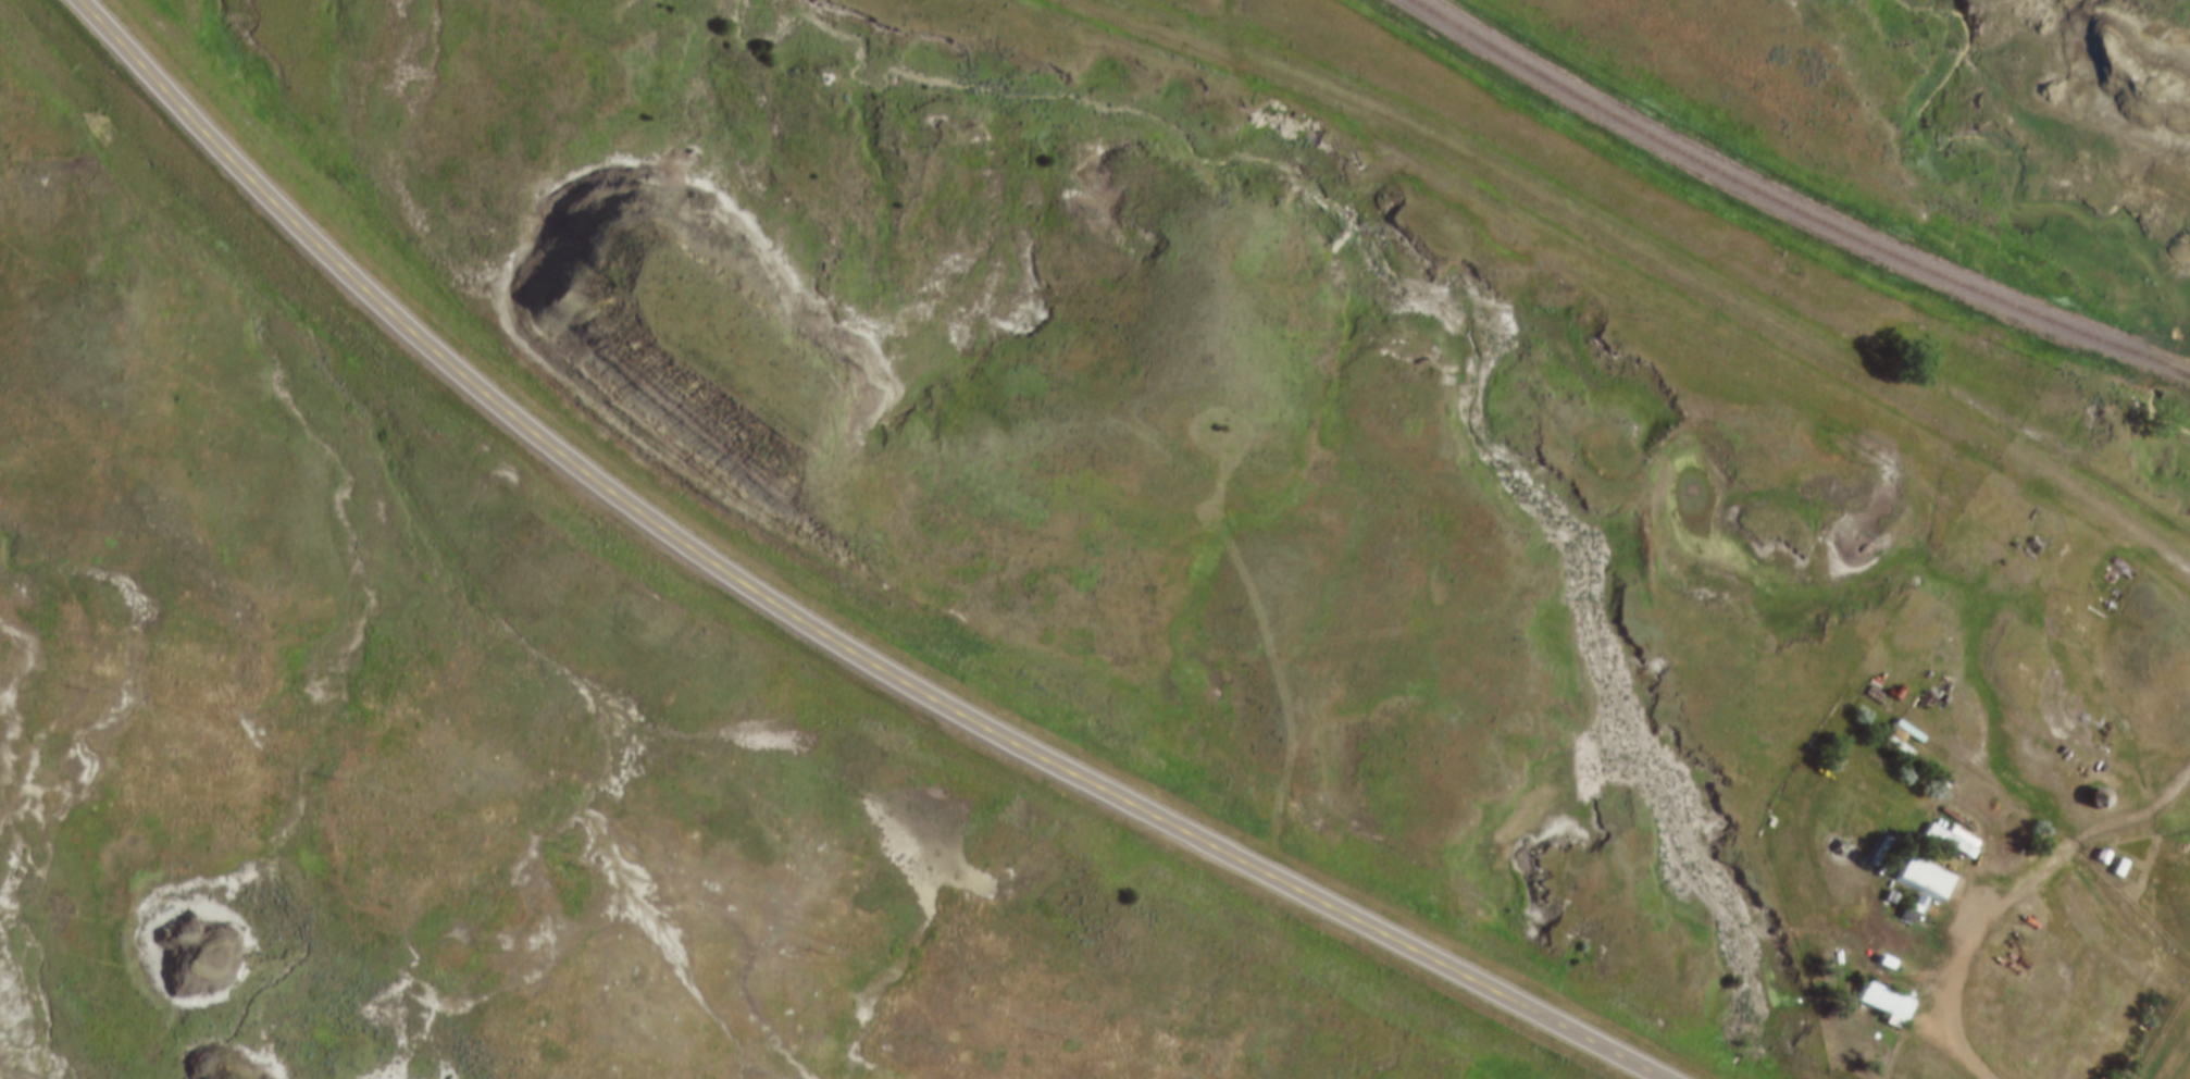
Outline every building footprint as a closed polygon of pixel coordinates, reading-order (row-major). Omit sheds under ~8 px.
[(2098,808),(2098,789),(2083,789),(2083,808),(2098,808)] [(1953,829),(1935,821),(1929,834),(1974,857),(1982,842),(1954,828),(1953,829)] [(2098,865),(2107,855),(2099,848),(2090,858),(2098,865)] [(1960,877),(1914,855),(1901,883),(1921,893),(1913,909),(1921,914),(1929,897),(1946,905),(1960,877)] [(2114,878),(2124,864),(2117,859),(2107,873),(2114,878)] [(1888,1025),(1906,1032),(1918,999),(1868,981),(1860,1003),(1892,1014),(1888,1025)]
